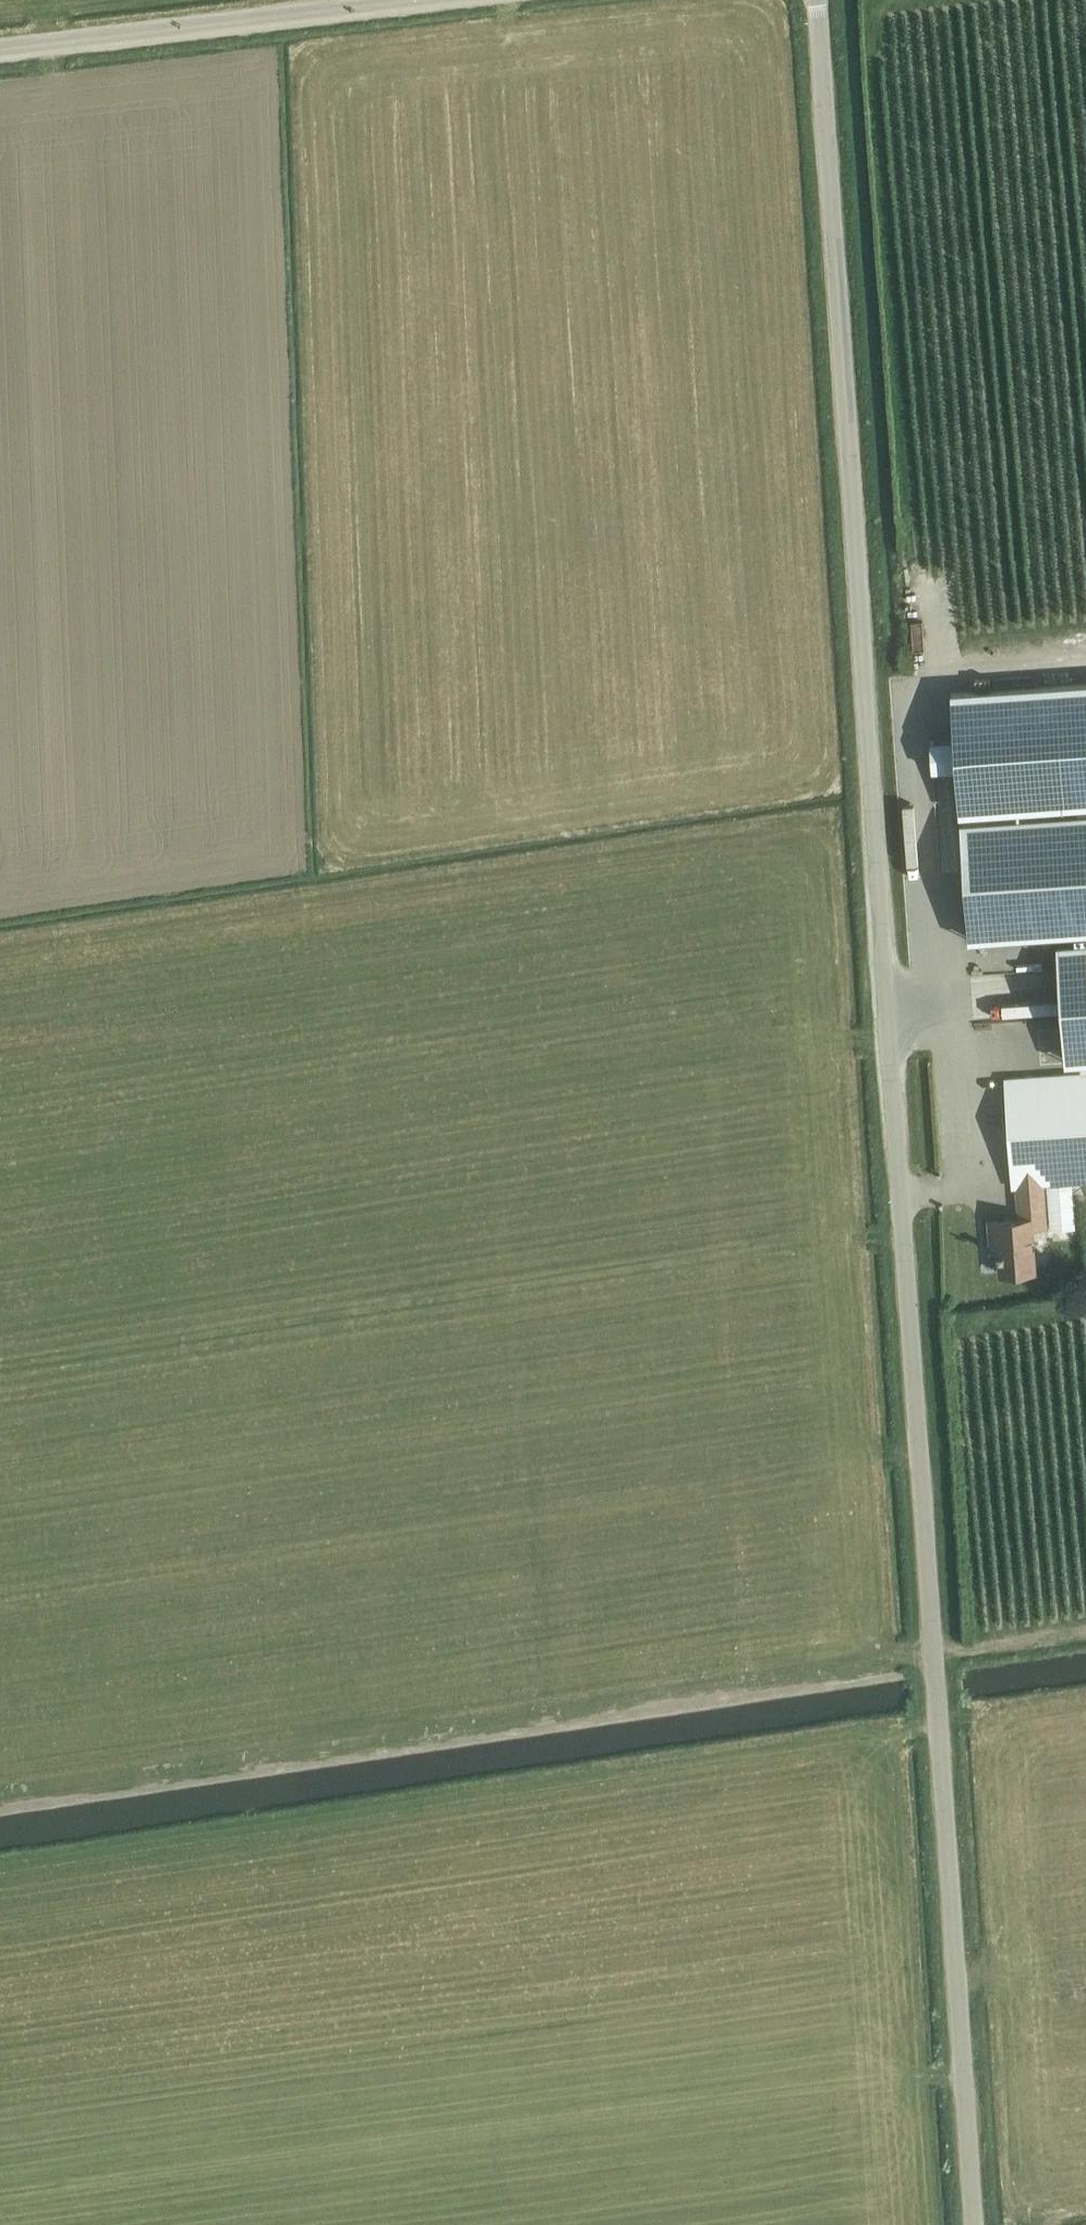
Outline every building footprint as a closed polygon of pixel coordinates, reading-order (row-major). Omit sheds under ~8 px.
[(952,692),(955,739),(931,740),(933,769),(957,767),(960,813),(1077,805),(1078,815),(963,823),(971,938),(1085,930),(1085,683),(952,692)] [(1085,1072),(1085,945),(1059,947),(1067,1060),(1080,1059),(1081,1072),(1085,1072)] [(1081,1072),(1006,1077),(1014,1186),(1016,1186),(1019,1218),(990,1220),(991,1239),(999,1239),(1001,1273),(1034,1270),(1031,1228),(1047,1227),(1044,1184),(1085,1181),(1085,1072),(1081,1072)]
